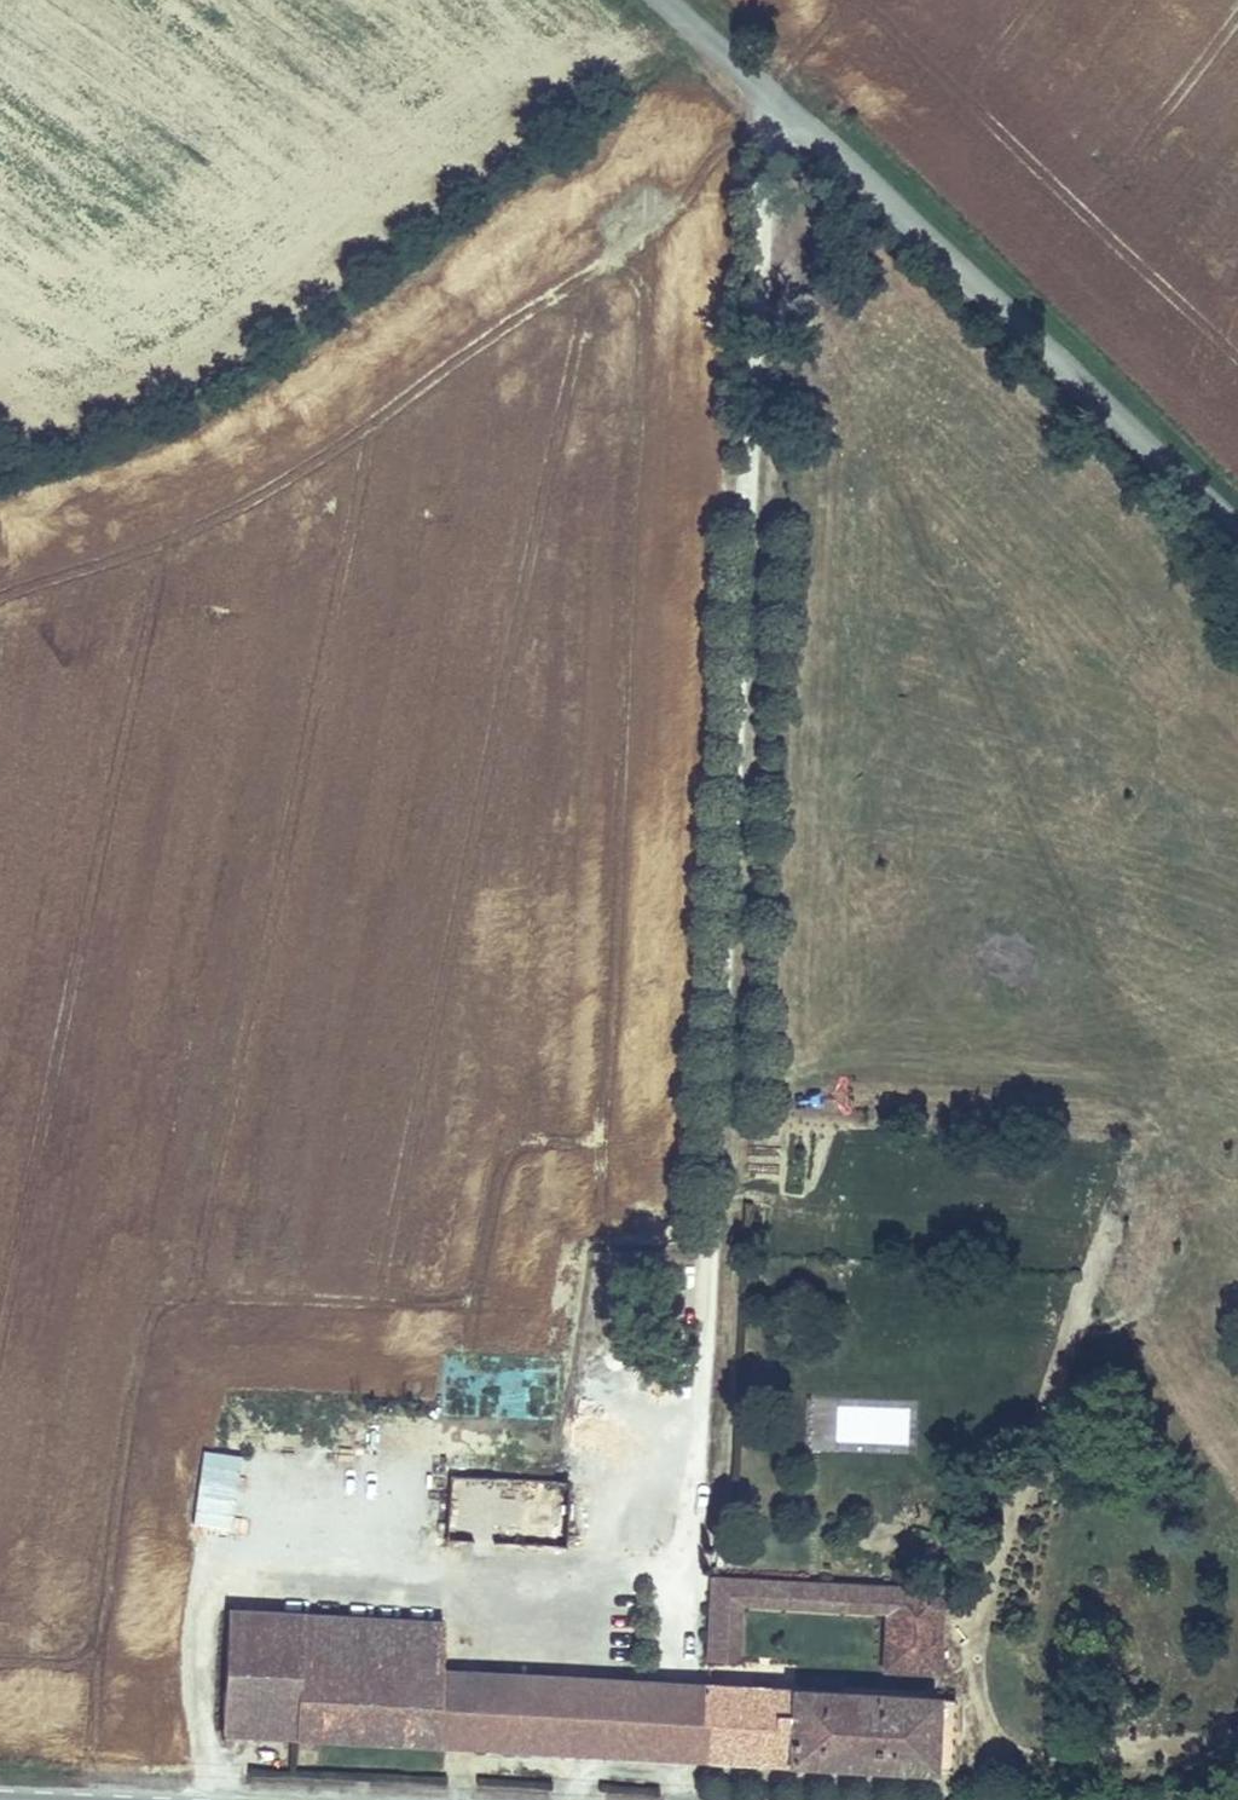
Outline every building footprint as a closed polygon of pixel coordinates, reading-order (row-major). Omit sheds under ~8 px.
[(471,1504),(505,1506),(504,1541),(564,1544),(567,1481),(473,1477),(471,1504)] [(712,1576),(708,1663),(744,1665),(746,1609),(886,1616),(884,1672),(943,1675),(947,1588),(712,1576)] [(444,1620),(230,1608),(223,1735),(287,1739),(291,1663),(441,1671),(444,1620)] [(441,1671),(291,1663),(287,1739),(437,1747),(441,1671)] [(473,1673),(441,1671),(437,1747),(469,1748),(473,1673)] [(957,1698),(473,1673),(469,1748),(953,1774),(957,1698)]
